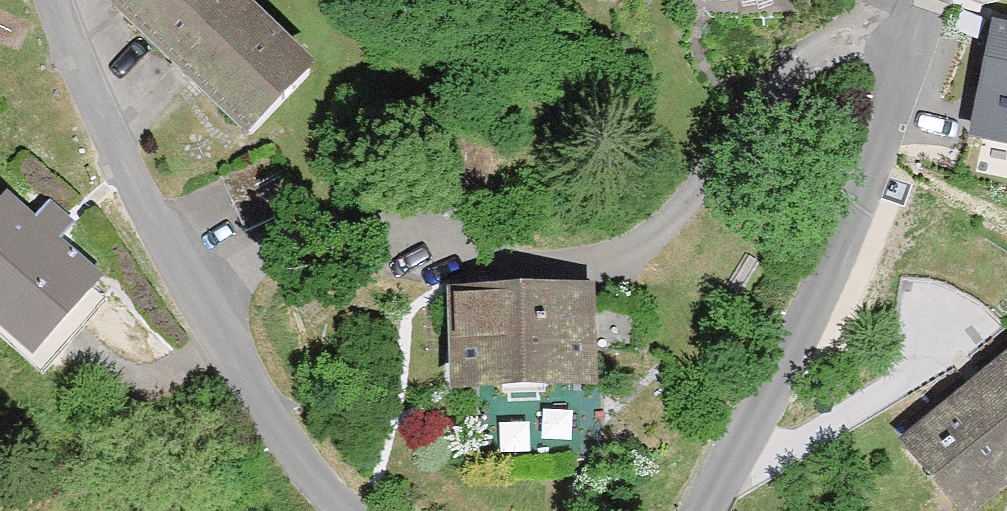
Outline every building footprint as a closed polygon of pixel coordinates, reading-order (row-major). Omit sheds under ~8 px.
[(112,19),(251,154),(318,78),(236,0),(131,0),(112,19)] [(681,9),(862,5),(862,0),(681,0),(681,9)] [(992,30),(966,144),(1006,153),(1006,33),(992,30)] [(5,190),(0,196),(0,338),(34,369),(113,283),(68,242),(79,230),(54,205),(39,220),(5,190)] [(592,292),(444,294),(450,404),(596,400),(592,292)] [(882,445),(937,510),(982,510),(1006,490),(1006,341),(882,445)]
